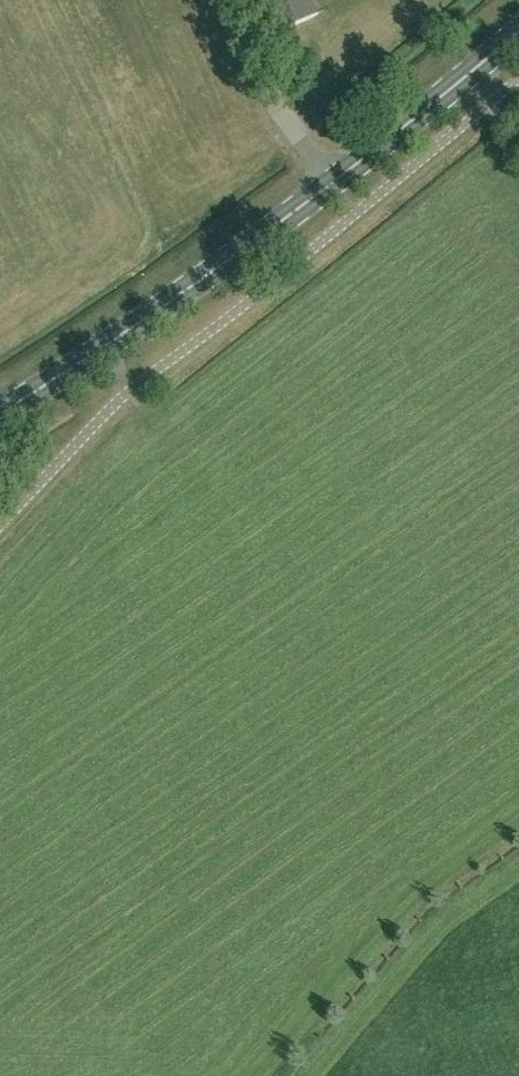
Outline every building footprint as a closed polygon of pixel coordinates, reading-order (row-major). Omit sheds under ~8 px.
[(318,14),(311,0),(256,0),(274,37),(318,14)]
